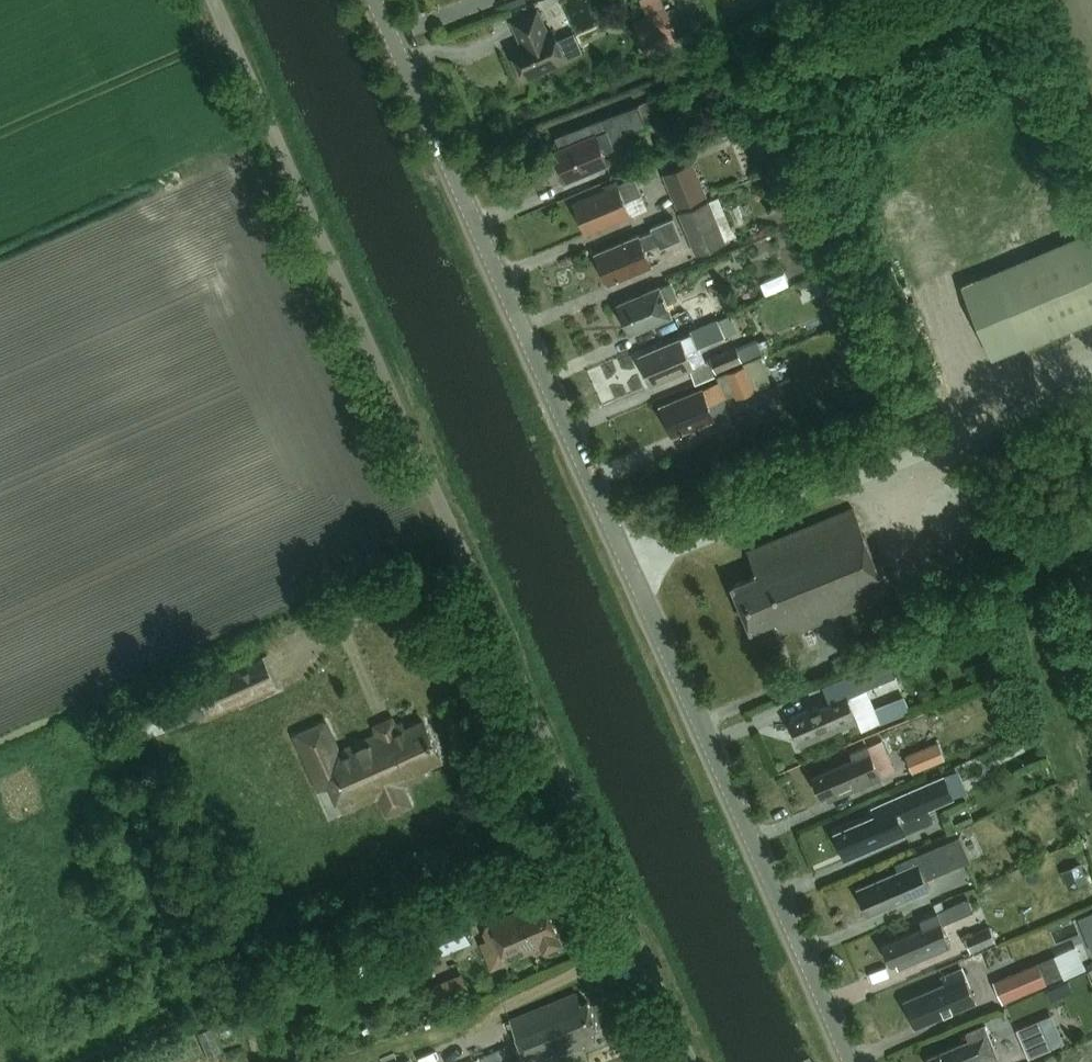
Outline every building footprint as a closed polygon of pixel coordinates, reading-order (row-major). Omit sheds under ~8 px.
[(647,16),(634,22),(643,45),(675,32),(666,9),(662,0),(639,0),(647,16)] [(537,12),(513,23),(519,38),(521,37),(525,44),(512,50),(526,80),(566,62),(552,32),(548,34),(537,12)] [(567,183),(609,165),(602,150),(613,145),(612,143),(647,128),(639,107),(549,141),(567,183)] [(734,140),(746,174),(776,163),(765,129),(734,140)] [(678,211),(709,198),(694,164),(664,177),(678,211)] [(606,187),(607,190),(576,203),(588,234),(632,216),(626,203),(643,196),(635,178),(619,185),(617,182),(606,187)] [(696,256),(726,244),(724,240),(733,236),(718,198),(679,213),(696,256)] [(682,240),(674,219),(651,228),(653,232),(639,237),(597,255),(609,285),(613,283),(652,268),(652,267),(651,267),(645,251),(659,246),(660,248),(682,240)] [(1074,242),(993,277),(963,291),(993,359),(1024,346),(1029,359),(1068,342),(1065,336),(1091,324),(1091,234),(1074,242)] [(660,288),(618,306),(619,306),(631,335),(672,318),(666,303),(677,298),(671,284),(660,288)] [(715,316),(708,298),(687,306),(694,325),(715,316)] [(652,386),(693,369),(693,367),(706,362),(700,349),(725,339),(718,321),(691,332),(692,335),(681,339),(640,357),(652,386)] [(758,343),(757,339),(710,358),(716,373),(762,355),(763,357),(772,353),(767,340),(758,343)] [(772,385),(761,359),(716,378),(718,384),(661,407),(674,437),(717,419),(711,405),(735,395),(736,400),(772,385)] [(757,576),(733,586),(752,631),(776,621),(781,634),(798,627),(800,632),(889,595),(854,510),(748,553),(757,576)] [(190,686),(201,711),(204,718),(274,687),(260,655),(190,686)] [(856,672),(823,686),(828,697),(831,704),(790,722),(798,741),(800,747),(806,744),(859,722),(848,696),(863,690),(856,672)] [(149,737),(202,714),(193,694),(140,717),(149,737)] [(328,726),(300,739),(313,770),(325,765),(346,811),(382,795),(391,815),(411,806),(401,786),(426,775),(424,769),(443,761),(426,725),(408,733),(405,727),(341,756),(328,726)] [(935,742),(904,755),(911,772),(943,759),(935,742)] [(829,800),(881,778),(868,746),(851,754),(854,761),(813,778),(821,797),(827,795),(829,800)] [(877,817),(836,834),(844,854),(850,851),(852,856),(904,834),(900,822),(952,800),(943,780),(874,810),(877,817)] [(969,862),(960,839),(915,858),(915,857),(896,865),(899,872),(858,890),(869,916),(929,891),(925,881),(969,862)] [(528,909),(492,924),(508,961),(542,947),(544,952),(563,944),(548,905),(530,913),(528,909)] [(957,918),(952,908),(938,914),(942,924),(957,918)] [(938,914),(921,922),(924,929),(882,946),(891,966),(896,963),(899,969),(951,946),(938,914)] [(431,933),(435,943),(441,956),(471,943),(461,920),(431,933)] [(996,941),(990,926),(965,937),(971,952),(996,941)] [(1062,975),(1053,956),(991,982),(1000,1002),(1062,975)] [(916,1028),(975,1002),(961,970),(943,977),(946,985),(905,1002),(916,1028)] [(470,993),(462,974),(435,984),(443,1003),(470,993)] [(511,1020),(528,1061),(551,1061),(586,1048),(584,1044),(597,1039),(594,1031),(600,1029),(589,1002),(583,1004),(579,992),(511,1020)] [(1051,1049),(1039,1020),(1017,1030),(1029,1059),(1051,1049)] [(999,1058),(985,1026),(966,1034),(969,1041),(928,1058),(930,1061),(990,1061),(999,1058)] [(508,1047),(473,1061),(514,1061),(508,1047)]
